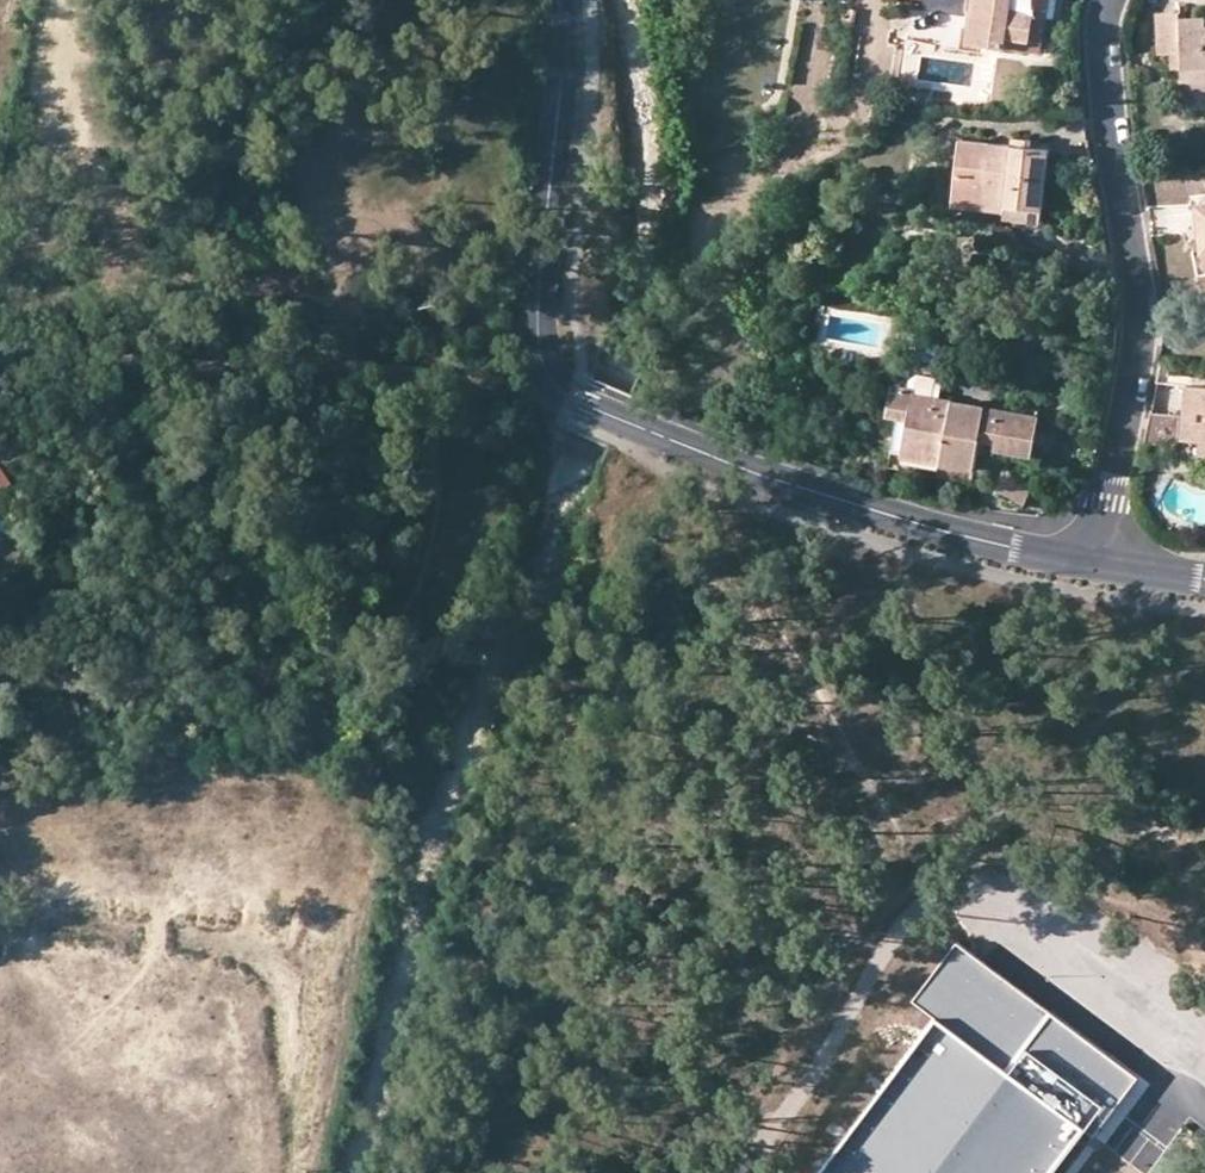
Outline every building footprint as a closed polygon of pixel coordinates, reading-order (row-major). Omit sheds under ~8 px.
[(958,36),(997,42),(998,32),(1023,36),(1029,0),(964,0),(958,36)] [(1039,0),(1029,0),(1023,36),(998,32),(997,42),(1031,47),(1039,0)] [(855,24),(858,9),(846,7),(843,22),(855,24)] [(1179,26),(1179,16),(1178,10),(1155,11),(1156,54),(1169,53),(1180,52),(1180,68),(1181,89),(1204,88),(1204,24),(1179,26)] [(1179,16),(1179,26),(1204,24),(1204,18),(1204,15),(1179,16)] [(1170,69),(1180,68),(1180,52),(1169,53),(1170,69)] [(1006,130),(1005,141),(1024,144),(1026,133),(1006,130)] [(998,198),(1035,203),(1043,146),(1024,144),(1005,141),(955,134),(946,198),(997,205),(998,198)] [(1033,219),(1035,203),(998,198),(997,205),(996,214),(1033,219)] [(1194,201),(1201,264),(1204,264),(1204,200),(1194,201)] [(1182,381),(1177,435),(1197,437),(1196,450),(1204,450),(1204,383),(1182,381)] [(916,390),(892,385),(887,414),(910,418),(902,456),(973,470),(977,452),(995,455),(996,450),(1035,457),(1044,409),(1028,406),(1026,416),(915,395),(916,390)] [(1176,413),(1149,412),(1143,442),(1174,443),(1176,413)] [(1037,471),(1009,460),(996,493),(1024,504),(1037,471)] [(904,994),(934,1018),(811,1172),(1028,1172),(1066,1124),(1075,1131),(1124,1070),(1049,1010),(953,933),(904,994)]
